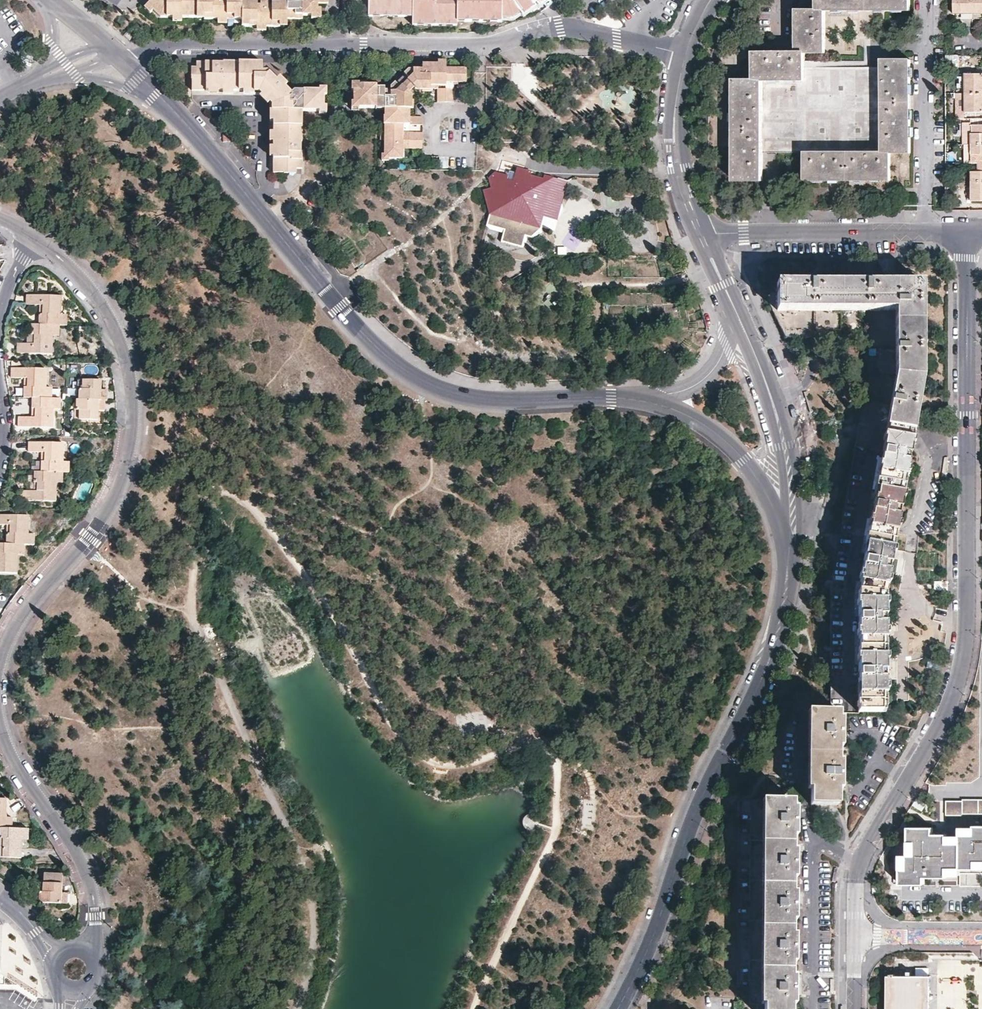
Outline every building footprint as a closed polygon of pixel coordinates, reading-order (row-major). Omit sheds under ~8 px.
[(148,3),(154,9),(161,16),(173,16),(183,16),(204,16),(204,18),(219,18),(228,18),(242,18),(242,25),(257,25),(267,25),(281,25),(281,23),(288,24),(288,17),(303,17),(303,15),(311,15),(311,8),(317,9),(317,3),(317,0),(271,0),(271,4),(271,8),(267,8),(267,4),(267,0),(259,0),(259,4),(259,8),(255,8),(255,4),(255,0),(225,0),(225,2),(221,2),(221,0),(213,0),(213,2),(209,2),(209,0),(151,0),(148,3)] [(369,14),(379,14),(391,14),(402,14),(413,14),(413,19),(413,23),(425,23),(435,23),(447,23),(458,23),(458,19),(469,19),(478,19),(478,0),(369,0),(369,14)] [(478,19),(479,19),(491,19),(502,19),(502,14),(512,14),(521,6),(524,9),(532,3),(536,0),(478,0),(478,19)] [(732,180),(761,179),(762,80),(804,80),(804,68),(804,52),(825,52),(824,10),(910,10),(910,0),(817,0),(816,10),(795,10),(795,33),(794,52),(753,52),(753,80),(732,79),(732,138),(732,180)] [(971,0),(952,0),(952,12),(961,11),(971,11),(971,0)] [(981,11),(981,0),(971,0),(971,11),(980,11),(981,11)] [(154,9),(148,3),(146,5),(151,11),(154,9)] [(535,6),(532,3),(524,9),(525,13),(535,6)] [(511,19),(524,9),(521,6),(512,14),(502,14),(502,19),(511,19)] [(321,8),(317,9),(311,8),(311,15),(311,18),(321,18),(321,8)] [(127,29),(124,33),(130,38),(134,35),(127,29)] [(804,151),(804,180),(889,179),(890,153),(911,153),(910,107),(910,59),(881,59),(882,151),(841,151),(804,151)] [(212,63),(194,63),(195,68),(189,68),(189,80),(190,81),(190,91),(254,92),(254,90),(265,90),(265,95),(266,98),(267,98),(274,99),(273,111),(272,111),(273,174),(288,174),(288,170),(301,170),(301,154),(296,154),(296,151),(301,151),(301,112),(318,112),(323,107),(323,96),(318,92),(317,91),(293,91),(290,95),(283,89),(285,87),(277,79),(275,80),(266,71),(262,72),(262,63),(222,63),(222,64),(217,64),(217,68),(212,68),(212,64),(212,63)] [(446,84),(466,84),(467,70),(459,70),(451,69),(447,69),(447,66),(439,66),(439,70),(432,70),(432,66),(424,66),(424,72),(424,76),(421,76),(421,72),(414,71),(407,77),(410,80),(409,82),(416,90),(431,90),(431,87),(438,88),(438,85),(446,85),(446,84)] [(966,93),(981,93),(981,74),(966,74),(966,93)] [(389,160),(403,160),(404,126),(416,126),(416,119),(410,119),(407,118),(407,111),(411,111),(411,96),(404,88),(402,89),(398,85),(392,91),(392,94),(392,99),(386,99),(386,94),(386,89),(376,89),(376,87),(360,87),(360,93),(355,93),(354,104),(360,104),(360,110),(376,110),(377,111),(386,111),(383,136),(383,142),(385,142),(385,150),(389,150),(389,160)] [(620,113),(633,112),(632,88),(626,88),(626,94),(619,94),(620,113)] [(439,91),(438,103),(447,103),(447,91),(439,91)] [(447,103),(455,104),(455,91),(447,91),(447,103)] [(966,93),(966,112),(981,112),(981,93),(966,93)] [(326,107),(323,107),(318,112),(318,115),(326,115),(326,107)] [(972,143),(981,143),(981,125),(972,125),(972,143)] [(423,134),(411,134),(411,142),(423,142),(423,134)] [(423,142),(411,142),(410,149),(423,150),(423,142)] [(972,143),(972,162),(979,162),(981,162),(981,143),(972,143)] [(972,182),(981,181),(981,162),(979,162),(978,170),(972,170),(972,182)] [(484,188),(483,193),(489,214),(485,228),(498,232),(497,235),(494,247),(515,253),(519,240),(527,242),(540,229),(537,228),(540,217),(556,221),(561,204),(567,181),(544,175),(543,178),(531,175),(532,172),(517,168),(514,181),(507,179),(508,176),(496,173),(490,177),(491,188),(484,188)] [(972,182),(972,200),(981,200),(981,181),(972,182)] [(540,235),(540,229),(527,242),(540,235)] [(882,450),(867,539),(894,542),(922,376),(923,282),(897,282),(776,282),(776,292),(776,310),(895,310),(894,374),(885,427),(882,450)] [(776,310),(776,292),(764,292),(785,337),(868,339),(867,367),(859,422),(885,427),(894,374),(895,310),(776,310)] [(62,328),(62,317),(63,299),(28,297),(28,306),(41,307),(45,307),(44,316),(41,316),(40,327),(54,328),(60,328),(62,328)] [(53,356),(53,339),(54,328),(40,327),(33,327),(32,338),(36,338),(35,347),(31,347),(19,346),(18,356),(52,357),(53,356)] [(47,400),(47,389),(48,371),(47,370),(14,369),(13,370),(13,378),(26,379),(30,379),(30,388),(25,387),(25,399),(34,399),(47,400)] [(99,403),(102,403),(102,394),(103,383),(83,382),(83,391),(79,390),(79,402),(99,403)] [(56,400),(53,400),(47,400),(34,399),(33,410),(37,410),(37,419),(33,419),(20,418),(20,427),(53,429),(54,428),(55,411),(56,400)] [(98,412),(99,403),(79,402),(77,401),(76,412),(80,412),(80,421),(97,422),(98,422),(98,412)] [(856,446),(882,450),(885,427),(859,422),(856,446)] [(64,474),(64,463),(65,445),(31,443),(31,452),(43,453),(47,453),(47,462),(43,462),(43,473),(58,474),(64,474)] [(56,503),(57,485),(58,474),(43,473),(36,473),(36,484),(39,484),(39,493),(35,493),(24,492),(23,493),(23,501),(56,503)] [(23,546),(27,546),(28,535),(28,518),(28,517),(0,515),(0,524),(7,525),(10,525),(10,534),(6,534),(5,545),(17,546),(23,546)] [(886,592),(892,557),(877,554),(879,546),(893,549),(894,542),(867,539),(863,566),(875,568),(874,575),(862,572),(859,592),(859,623),(871,623),(871,630),(887,630),(886,592)] [(17,556),(17,546),(5,545),(0,545),(0,574),(16,574),(17,556)] [(887,655),(886,638),(871,638),(871,630),(859,630),(859,679),(871,678),(871,685),(859,685),(859,710),(887,710),(886,663),(872,663),(872,656),(887,655)] [(840,711),(812,711),(810,804),(840,804),(840,789),(842,789),(843,761),(840,761),(840,747),(843,747),(843,718),(841,718),(840,711)] [(736,985),(748,985),(748,1003),(763,1003),(763,1008),(792,1008),(792,1004),(795,1004),(796,976),(792,976),(793,962),(795,962),(796,934),(793,934),(793,920),(796,920),(796,892),(794,892),(794,878),(796,878),(796,849),(794,849),(794,835),(797,835),(797,808),(794,808),(795,800),(784,800),(784,783),(775,783),(775,775),(768,775),(768,799),(738,799),(736,985)] [(933,833),(933,828),(909,828),(909,842),(915,842),(915,856),(908,856),(908,869),(901,870),(901,884),(926,884),(926,877),(947,876),(947,868),(976,868),(976,861),(981,861),(981,825),(975,826),(975,834),(960,834),(960,843),(947,843),(947,834),(933,833)] [(21,828),(12,827),(6,827),(0,827),(0,828),(0,838),(2,838),(2,847),(0,847),(0,856),(19,857),(21,838),(21,828)] [(961,885),(981,885),(981,872),(961,873),(961,885)] [(62,884),(62,875),(44,874),(43,883),(62,884)] [(61,903),(61,893),(62,884),(43,883),(43,891),(43,892),(42,892),(40,892),(40,902),(61,903)] [(886,1008),(930,1008),(930,975),(886,975),(886,1008)]
